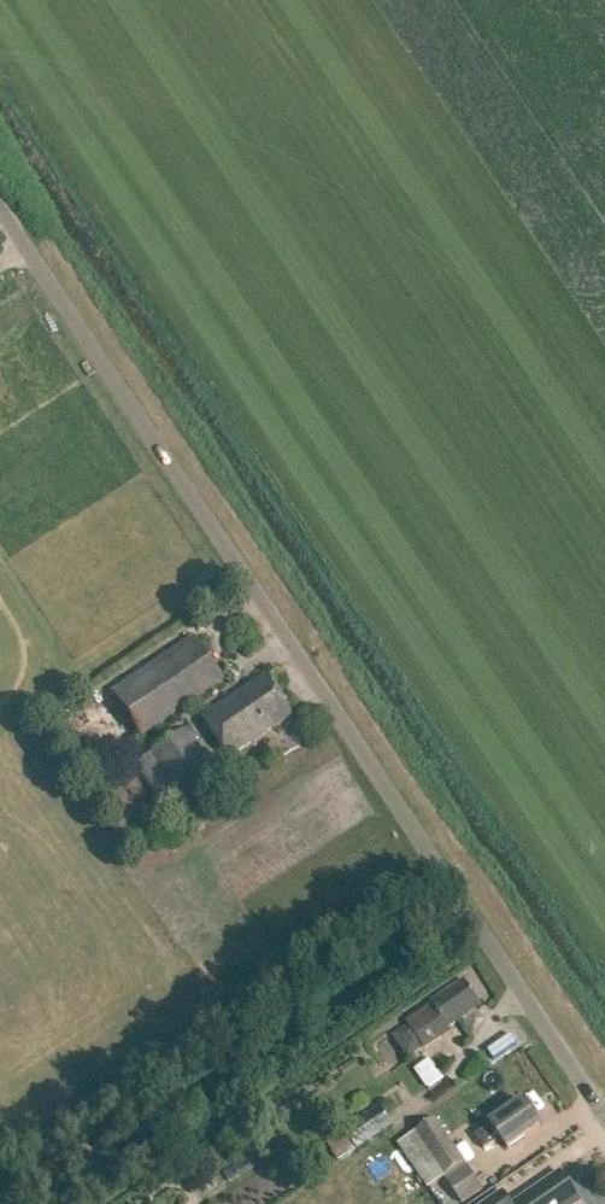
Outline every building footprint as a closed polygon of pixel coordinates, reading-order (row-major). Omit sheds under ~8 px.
[(140,736),(221,681),(191,637),(110,692),(140,736)] [(227,759),(290,715),(264,676),(200,719),(227,759)] [(173,800),(214,772),(185,730),(144,759),(173,800)] [(423,1049),(442,1036),(440,1034),(460,1021),(458,1017),(479,1002),(464,981),(430,1004),(431,1006),(406,1023),(407,1025),(392,1036),(407,1058),(423,1048),(423,1049)] [(429,1086),(444,1075),(431,1058),(416,1069),(429,1086)] [(508,1150),(541,1127),(523,1102),(490,1125),(491,1126),(475,1136),(484,1150),(500,1139),(508,1150)] [(345,1128),(359,1148),(395,1124),(386,1111),(368,1123),(363,1116),(345,1128)] [(428,1189),(465,1163),(435,1119),(398,1145),(428,1189)] [(461,1203),(481,1188),(465,1167),(445,1183),(461,1203)] [(581,1203),(560,1173),(514,1203),(579,1203),(581,1203)] [(503,1193),(486,1203),(510,1203),(503,1193)]
